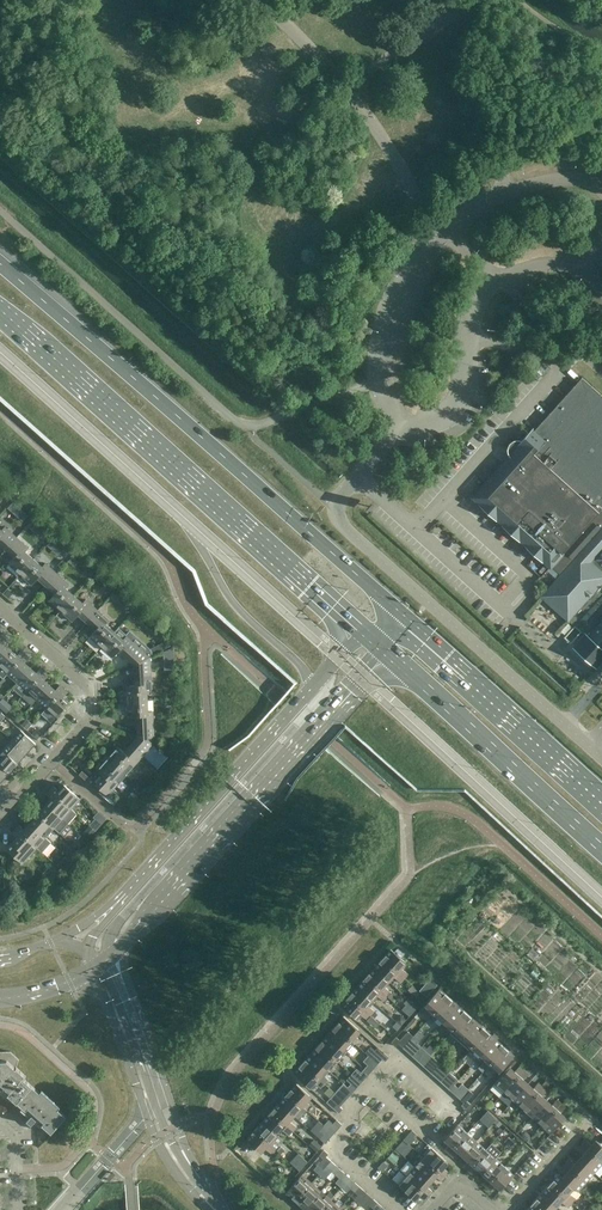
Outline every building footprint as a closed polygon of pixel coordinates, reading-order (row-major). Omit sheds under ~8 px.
[(582,378),(529,437),(475,497),(551,566),(552,565),(561,574),(542,596),(546,600),(567,618),(579,629),(585,634),(574,646),(597,667),(601,661),(601,395),(582,378)] [(0,529),(0,544),(6,549),(17,537),(5,526),(2,530),(0,529)] [(17,537),(6,549),(15,557),(9,564),(20,574),(34,559),(25,551),(29,548),(17,537)] [(54,537),(48,544),(58,553),(65,546),(54,537)] [(42,566),(34,559),(20,574),(32,584),(38,578),(46,585),(57,573),(45,563),(42,566)] [(57,573),(46,585),(55,593),(49,600),(61,610),(74,595),(66,588),(69,584),(57,573)] [(83,603),(74,595),(61,610),(72,621),(78,614),(87,622),(98,610),(86,599),(83,603)] [(98,610),(87,622),(96,630),(90,636),(101,647),(115,631),(107,624),(110,620),(98,610)] [(123,639),(115,631),(101,647),(113,657),(119,650),(134,664),(150,657),(126,635),(123,639)] [(0,643),(0,663),(11,650),(6,645),(10,640),(6,636),(0,643)] [(25,654),(21,650),(17,655),(11,650),(0,663),(0,676),(3,678),(8,674),(25,654)] [(25,654),(8,674),(17,682),(31,667),(25,662),(29,657),(25,654)] [(150,657),(134,664),(135,685),(126,685),(127,701),(148,700),(147,689),(152,688),(150,657)] [(22,696),(45,671),(41,668),(36,672),(31,667),(17,682),(13,687),(22,696)] [(36,699),(50,684),(44,679),(49,675),(45,671),(22,696),(32,705),(36,699)] [(50,684),(36,699),(46,708),(64,688),(60,685),(55,690),(50,684)] [(64,688),(46,708),(56,717),(69,702),(63,697),(68,692),(64,688)] [(0,702),(0,704),(8,710),(11,705),(3,698),(0,702)] [(148,700),(127,701),(128,716),(137,716),(138,736),(155,742),(153,711),(148,711),(148,700)] [(31,733),(35,737),(39,733),(34,729),(31,733)] [(21,730),(12,740),(27,753),(36,743),(21,730)] [(134,766),(143,756),(156,768),(167,756),(153,744),(155,742),(138,736),(124,752),(118,746),(107,757),(122,771),(130,763),(134,766)] [(12,740),(3,749),(18,763),(27,753),(12,740)] [(3,749),(0,753),(0,764),(10,773),(18,763),(3,749)] [(122,771),(107,757),(86,781),(105,798),(108,795),(119,783),(115,779),(122,771)] [(0,764),(0,782),(1,782),(10,773),(0,764)] [(54,786),(51,790),(71,808),(80,798),(64,784),(59,790),(54,786)] [(137,798),(144,790),(138,784),(131,792),(137,798)] [(71,808),(51,790),(47,794),(52,798),(47,804),(68,823),(77,813),(71,808)] [(68,823),(47,804),(42,809),(37,805),(33,809),(54,828),(59,832),(68,823)] [(54,828),(33,809),(30,813),(35,817),(29,823),(46,837),(54,828)] [(46,837),(29,823),(24,829),(20,824),(16,828),(37,847),(42,852),(51,842),(46,837)] [(89,838),(95,830),(90,825),(85,831),(87,833),(85,834),(89,838)] [(37,847),(16,828),(13,832),(17,837),(12,843),(17,847),(12,854),(22,863),(37,847)] [(391,949),(382,959),(404,978),(408,974),(400,966),(405,961),(391,949)] [(404,978),(382,959),(374,968),(388,980),(392,975),(400,982),(404,978)] [(388,980),(374,968),(366,977),(388,997),(388,996),(391,992),(383,985),(388,980)] [(388,997),(366,977),(357,986),(371,998),(371,999),(374,1002),(379,997),(384,1001),(384,1000),(390,1006),(394,1002),(388,996),(388,997)] [(371,998),(357,986),(349,995),(371,1015),(375,1011),(366,1004),(371,999),(371,998)] [(440,988),(426,1003),(431,1008),(427,1012),(432,1016),(449,997),(440,988)] [(371,1015),(349,995),(341,1005),(354,1017),(357,1020),(362,1015),(367,1020),(371,1015)] [(449,997),(432,1016),(436,1020),(440,1015),(445,1020),(461,1003),(456,999),(454,1001),(449,997)] [(410,1015),(419,1005),(410,998),(401,1008),(410,1015)] [(461,1003),(445,1020),(450,1024),(446,1029),(450,1033),(468,1013),(462,1008),(464,1006),(461,1003)] [(468,1013),(450,1033),(455,1036),(458,1032),(463,1037),(477,1022),(468,1013)] [(394,1025),(399,1029),(407,1018),(402,1015),(394,1025)] [(359,1030),(344,1016),(335,1026),(354,1043),(358,1038),(354,1035),(359,1030)] [(477,1022),(463,1037),(468,1041),(465,1045),(469,1049),(486,1030),(477,1022)] [(354,1043),(335,1026),(327,1035),(342,1048),(346,1043),(351,1047),(354,1043)] [(486,1030),(469,1049),(478,1058),(482,1053),(495,1038),(486,1030)] [(400,1040),(396,1036),(391,1042),(396,1046),(398,1043),(403,1048),(412,1038),(406,1033),(400,1040)] [(342,1048),(327,1035),(318,1044),(338,1061),(342,1057),(337,1053),(342,1048)] [(412,1038),(403,1048),(413,1056),(417,1051),(414,1047),(417,1043),(412,1038)] [(495,1038),(482,1053),(487,1058),(483,1062),(487,1066),(505,1047),(495,1038)] [(338,1061),(318,1044),(310,1053),(325,1067),(330,1062),(334,1066),(338,1061)] [(505,1047),(487,1066),(492,1070),(496,1066),(501,1070),(514,1055),(505,1047)] [(384,1052),(383,1052),(380,1056),(373,1049),(368,1055),(378,1064),(382,1059),(385,1061),(389,1057),(384,1052)] [(417,1051),(413,1056),(422,1064),(431,1055),(425,1049),(421,1054),(417,1051)] [(2,1084),(10,1091),(7,1094),(17,1103),(26,1110),(28,1107),(44,1122),(42,1124),(51,1133),(67,1116),(58,1109),(60,1106),(42,1090),(40,1092),(24,1078),(26,1076),(16,1066),(19,1059),(10,1051),(0,1051),(0,1083),(2,1084)] [(329,1071),(310,1053),(302,1063),(325,1083),(328,1079),(325,1076),(329,1071)] [(378,1064),(368,1055),(363,1061),(368,1065),(364,1068),(370,1073),(378,1064)] [(431,1055),(422,1064),(431,1073),(436,1067),(432,1064),(436,1060),(431,1055)] [(325,1083),(302,1063),(293,1072),(313,1090),(317,1084),(321,1088),(325,1083)] [(436,1067),(431,1073),(440,1081),(449,1071),(444,1066),(440,1071),(436,1067)] [(508,1069),(495,1083),(504,1092),(524,1070),(519,1066),(513,1073),(508,1069)] [(370,1073),(364,1068),(361,1072),(357,1068),(351,1074),(361,1083),(370,1073)] [(509,1105),(514,1100),(527,1085),(521,1081),(528,1073),(524,1070),(504,1092),(499,1097),(509,1105)] [(449,1071),(440,1081),(450,1089),(454,1084),(451,1081),(455,1077),(449,1071)] [(361,1083),(351,1074),(346,1079),(351,1083),(348,1087),(353,1092),(361,1083)] [(527,1085),(514,1100),(523,1108),(542,1086),(538,1082),(531,1090),(527,1085)] [(310,1096),(296,1083),(288,1093),(305,1109),(307,1108),(309,1110),(312,1107),(309,1105),(305,1101),(310,1096)] [(454,1084),(450,1089),(459,1098),(468,1088),(462,1083),(458,1087),(454,1084)] [(542,1086),(523,1108),(532,1116),(545,1102),(540,1098),(547,1090),(542,1086)] [(353,1092),(348,1087),(344,1091),(340,1087),(335,1092),(345,1101),(353,1092)] [(468,1088),(459,1098),(464,1102),(462,1105),(466,1109),(471,1104),(467,1100),(473,1093),(468,1088)] [(345,1101),(335,1092),(330,1098),(337,1104),(333,1108),(339,1113),(343,1109),(340,1106),(345,1101)] [(305,1109),(288,1093),(279,1102),(293,1114),(297,1109),(302,1113),(305,1109)] [(545,1102),(532,1116),(541,1125),(561,1103),(557,1099),(550,1107),(545,1102)] [(293,1114),(279,1102),(271,1111),(293,1131),(297,1127),(288,1119),(293,1114)] [(561,1103),(541,1125),(551,1133),(564,1119),(559,1114),(565,1107),(561,1103)] [(293,1131),(271,1111),(263,1121),(276,1133),(281,1128),(289,1135),(293,1131)] [(31,1124),(36,1119),(32,1115),(27,1120),(31,1124)] [(342,1124),(336,1119),(333,1123),(329,1119),(323,1125),(333,1134),(342,1124)] [(276,1133),(263,1121),(254,1130),(276,1150),(280,1145),(272,1138),(276,1133)] [(458,1124),(446,1137),(451,1142),(445,1149),(449,1153),(468,1133),(458,1124)] [(333,1134),(323,1125),(319,1130),(323,1134),(320,1138),(325,1143),(333,1134)] [(276,1150),(254,1130),(246,1139),(260,1152),(264,1147),(272,1154),(276,1150)] [(418,1141),(421,1138),(412,1130),(409,1134),(418,1141)] [(468,1133),(449,1153),(453,1157),(460,1149),(465,1154),(477,1141),(468,1133)] [(316,1152),(322,1146),(314,1139),(309,1145),(316,1152)] [(583,1144),(601,1161),(601,1144),(599,1141),(595,1146),(587,1139),(583,1144)] [(477,1141),(465,1154),(470,1158),(463,1166),(468,1170),(486,1149),(477,1141)] [(432,1147),(428,1144),(425,1148),(429,1151),(423,1157),(445,1177),(449,1172),(442,1165),(446,1160),(432,1147)] [(583,1144),(579,1148),(587,1155),(582,1160),(595,1172),(601,1164),(601,1161),(583,1144)] [(484,1171),(495,1158),(500,1152),(496,1149),(491,1154),(486,1149),(468,1170),(472,1174),(479,1166),(484,1171)] [(323,1171),(332,1161),(326,1156),(328,1153),(324,1150),(319,1155),(323,1159),(317,1165),(323,1171)] [(292,1159),(302,1168),(309,1160),(298,1152),(292,1159)] [(392,1152),(387,1158),(391,1161),(396,1156),(392,1152)] [(445,1177),(423,1157),(415,1166),(429,1179),(434,1174),(441,1181),(445,1177)] [(495,1158),(484,1171),(489,1175),(482,1183),(486,1186),(505,1166),(495,1158)] [(595,1172),(582,1160),(578,1165),(570,1158),(566,1163),(586,1181),(595,1172)] [(336,1175),(341,1169),(332,1161),(323,1171),(328,1175),(332,1171),(336,1175)] [(586,1181),(566,1163),(563,1166),(570,1173),(565,1178),(578,1190),(586,1181)] [(429,1179),(415,1166),(407,1175),(429,1195),(432,1191),(425,1184),(429,1179)] [(505,1166),(486,1186),(491,1190),(497,1183),(502,1187),(514,1174),(505,1166)] [(341,1187),(350,1178),(341,1169),(336,1175),(339,1178),(335,1182),(341,1187)] [(578,1190),(565,1178),(559,1173),(551,1183),(573,1202),(576,1199),(568,1191),(573,1186),(577,1191),(578,1190)] [(429,1195),(407,1175),(398,1185),(413,1198),(417,1193),(425,1199),(429,1195)] [(354,1191),(359,1186),(350,1178),(341,1187),(347,1192),(350,1188),(354,1191)] [(303,1183),(298,1179),(286,1192),(296,1201),(312,1183),(307,1179),(303,1183)] [(312,1183),(296,1201),(305,1209),(317,1196),(312,1191),(316,1187),(312,1183)] [(573,1202),(551,1183),(542,1192),(556,1204),(560,1200),(569,1207),(573,1202)] [(360,1204),(368,1194),(359,1186),(354,1191),(358,1195),(354,1199),(360,1204)] [(542,1192),(534,1201),(544,1209),(552,1209),(551,1209),(556,1204),(542,1192)] [(373,1208),(378,1202),(368,1194),(360,1204),(365,1209),(369,1205),(373,1208)] [(317,1196),(305,1209),(306,1209),(321,1209),(330,1200),(326,1195),(322,1200),(317,1196)] [(321,1209),(334,1209),(331,1207),(335,1203),(330,1200),(321,1209)] [(534,1201),(526,1209),(544,1209),(534,1201)]
